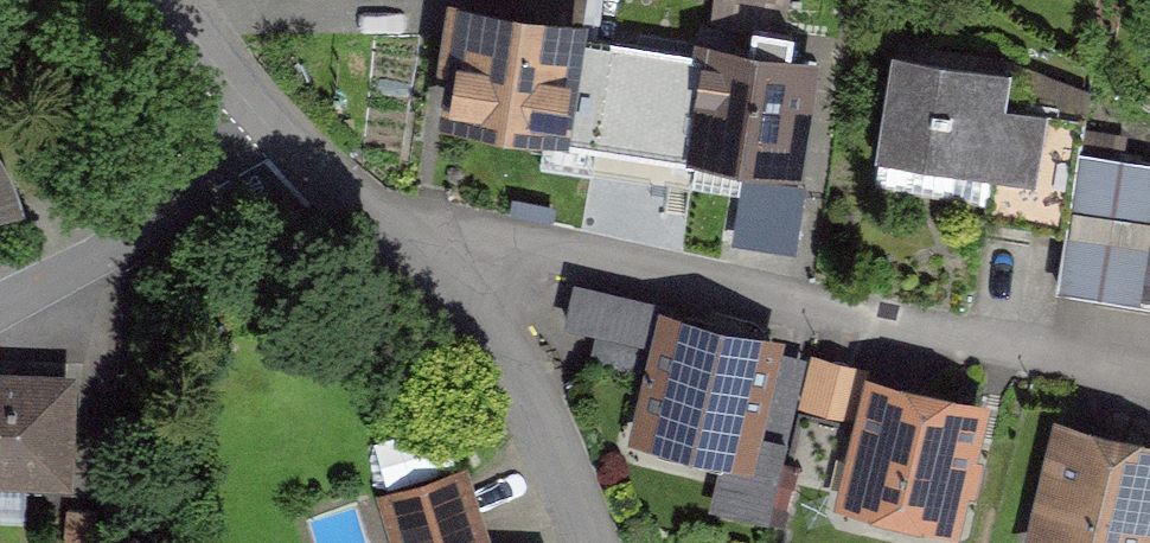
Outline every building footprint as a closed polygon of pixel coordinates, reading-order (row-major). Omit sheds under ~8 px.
[(456,0),(455,0),(435,121),(573,143),(593,22),(456,0)] [(820,64),(698,46),(682,156),(803,174),(820,64)] [(1015,74),(896,50),(877,147),(1037,179),(1049,116),(1009,108),(1015,74)] [(1063,291),(1149,302),(1149,165),(1080,156),(1063,291)] [(17,207),(0,163),(0,212),(17,207)] [(568,347),(644,357),(655,282),(578,271),(568,347)] [(783,340),(657,310),(627,437),(753,467),(783,340)] [(855,372),(811,361),(799,408),(843,420),(855,372)] [(0,375),(0,489),(69,491),(73,377),(0,375)] [(864,377),(830,513),(951,542),(959,542),(993,409),(864,377)] [(1061,420),(1033,542),(1149,542),(1149,440),(1061,420)] [(457,461),(452,425),(381,434),(386,470),(457,461)] [(467,476),(392,498),(405,542),(487,542),(467,476)]
